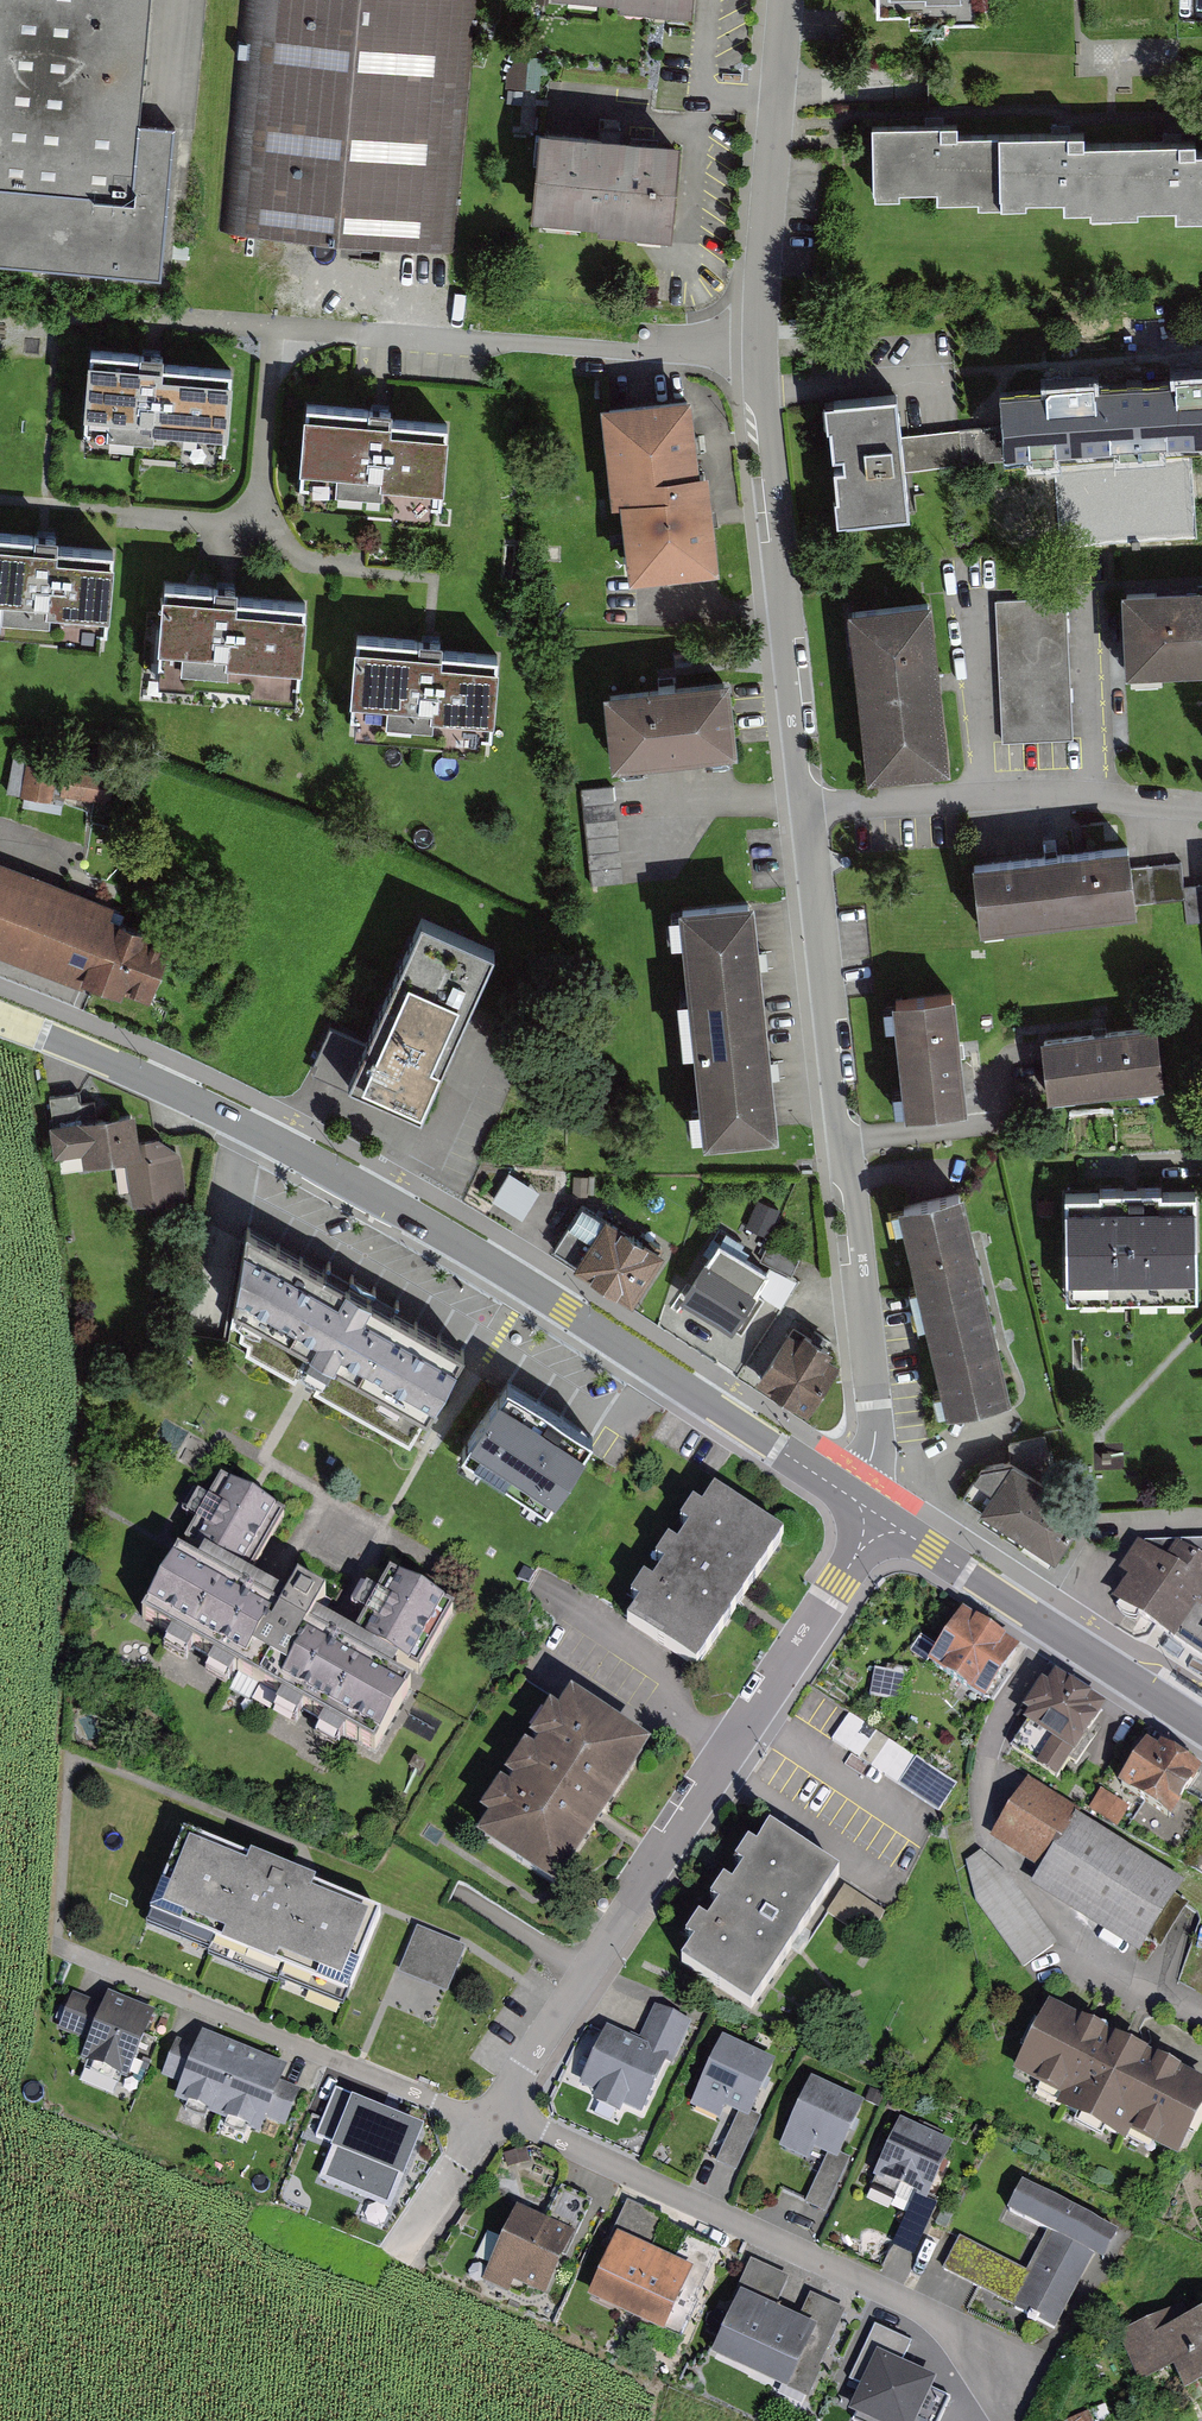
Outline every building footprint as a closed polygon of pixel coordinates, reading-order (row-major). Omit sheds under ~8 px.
[(134,200),(141,121),(153,0),(0,0),(0,187),(134,200)] [(221,226),(453,247),(476,0),(242,0),(221,226)] [(551,5),(692,18),(693,0),(551,0),(551,5)] [(868,12),(906,11),(906,25),(987,23),(987,0),(868,0),(868,12)] [(0,187),(0,261),(161,276),(176,124),(141,121),(134,200),(0,187)] [(875,130),(877,195),(978,192),(978,203),(1059,201),(1059,213),(1171,210),(1172,229),(1201,228),(1201,157),(1191,157),(1190,145),(1081,149),(1080,138),(957,142),(956,127),(875,130)] [(678,147),(537,135),(529,225),(670,237),(678,147)] [(80,345),(73,436),(224,447),(231,356),(80,345)] [(1136,388),(1139,439),(1139,448),(1163,447),(1162,432),(1201,431),(1201,372),(1189,373),(1190,385),(1136,388)] [(1044,393),(1005,395),(1006,421),(1007,443),(1016,442),(1031,442),(1032,454),(1057,452),(1057,443),(1139,439),(1136,388),(1078,391),(1078,382),(1043,384),(1044,393)] [(902,395),(825,401),(828,426),(833,426),(835,455),(846,454),(847,465),(838,465),(841,498),(837,498),(839,522),(912,516),(908,465),(905,429),(902,395)] [(684,399),(595,406),(603,509),(622,508),(628,585),(721,578),(713,474),(690,476),(684,399)] [(297,401),(291,483),(444,493),(449,411),(297,401)] [(1006,421),(964,424),(967,461),(1017,457),(1016,442),(1007,443),(1006,421)] [(964,424),(905,429),(908,465),(967,461),(964,424)] [(107,630),(114,540),(0,532),(0,623),(107,630)] [(1121,583),(1126,667),(1201,663),(1201,580),(1121,583)] [(158,590),(149,689),(293,702),(302,603),(158,590)] [(931,593),(848,603),(867,771),(951,762),(931,593)] [(1066,596),(995,599),(1002,741),(1073,738),(1066,596)] [(354,639),(348,733),(490,741),(495,647),(354,639)] [(726,684),(600,700),(609,771),(735,755),(726,684)] [(57,767),(26,762),(21,794),(52,799),(57,767)] [(60,793),(110,801),(115,771),(65,763),(60,793)] [(1131,851),(972,870),(979,935),(1138,917),(1131,851)] [(0,867),(0,955),(146,1008),(169,944),(110,922),(115,909),(0,867)] [(754,891),(679,899),(703,1137),(779,1129),(779,1126),(774,1081),(772,1060),(755,904),(754,891)] [(490,954),(423,924),(351,1085),(418,1115),(490,954)] [(956,1001),(893,1008),(905,1122),(968,1115),(956,1001)] [(1155,1033),(1044,1045),(1050,1106),(1162,1094),(1155,1033)] [(84,1092),(54,1095),(56,1126),(49,1126),(52,1155),(64,1154),(64,1177),(92,1175),(93,1163),(132,1161),(136,1203),(191,1199),(185,1155),(160,1141),(142,1142),(141,1117),(101,1121),(98,1102),(86,1103),(84,1092)] [(541,1194),(514,1175),(495,1203),(523,1221),(541,1194)] [(960,1191),(896,1206),(944,1407),(1008,1391),(960,1191)] [(1193,1200),(1060,1206),(1065,1313),(1198,1306),(1193,1200)] [(665,1254),(586,1208),(560,1253),(639,1299),(665,1254)] [(460,1348),(242,1223),(233,1303),(424,1420),(460,1348)] [(705,1257),(757,1292),(770,1271),(719,1237),(705,1257)] [(757,1292),(705,1257),(679,1296),(731,1330),(757,1292)] [(842,1364),(790,1330),(758,1378),(810,1412),(842,1364)] [(460,1443),(547,1501),(595,1430),(508,1372),(460,1443)] [(992,1488),(981,1505),(1054,1555),(1082,1508),(1008,1460),(979,1465),(973,1477),(992,1488)] [(280,1512),(216,1477),(135,1624),(378,1756),(457,1612),(385,1573),(351,1636),(244,1578),(280,1512)] [(714,1490),(702,1509),(692,1503),(679,1523),(688,1529),(677,1547),(668,1541),(655,1560),(664,1566),(652,1584),(643,1578),(630,1599),(639,1605),(627,1622),(696,1667),(783,1535),(714,1490)] [(1138,1542),(1118,1572),(1128,1578),(1112,1601),(1201,1660),(1201,1560),(1177,1544),(1166,1561),(1138,1542)] [(1020,1649),(962,1611),(927,1664),(985,1702),(1020,1649)] [(869,1697),(900,1703),(905,1674),(875,1668),(869,1697)] [(1109,1713),(1052,1677),(1022,1723),(1052,1742),(1038,1764),(1065,1781),(1109,1713)] [(650,1753),(567,1696),(469,1837),(552,1894),(650,1753)] [(899,1784),(916,1755),(849,1715),(832,1744),(899,1784)] [(1150,1743),(1120,1791),(1172,1824),(1201,1777),(1201,1775),(1150,1743)] [(902,1794),(947,1808),(957,1778),(912,1764),(902,1794)] [(1078,1812),(1031,1782),(995,1839),(1045,1871),(1036,1887),(1140,1953),(1151,1935),(1167,1945),(1188,1912),(1173,1903),(1182,1888),(1074,1819),(1078,1812)] [(840,1875),(770,1829),(757,1849),(748,1843),(735,1863),(744,1869),(732,1886),(723,1881),(710,1900),(718,1906),(707,1923),(698,1918),(685,1938),(693,1944),(681,1962),(750,2009),(840,1875)] [(381,1915),(184,1834),(146,1926),(212,1954),(278,1980),(343,2007),(381,1915)] [(1011,1885),(981,1859),(969,1865),(977,1901),(1029,1972),(1054,1950),(1011,1885)] [(885,1912),(844,1886),(826,1913),(868,1940),(885,1912)] [(466,1947),(417,1927),(399,1973),(447,1993),(466,1947)] [(102,2004),(72,1992),(57,2030),(87,2042),(79,2061),(127,2080),(155,2011),(107,1992),(102,2004)] [(638,2040),(669,2055),(666,2062),(672,2065),(691,2022),(654,2005),(638,2040)] [(1050,2008),(1018,2072),(1065,2095),(1058,2109),(1124,2141),(1129,2132),(1180,2158),(1201,2114),(1201,2083),(1050,2008)] [(666,2062),(669,2055),(638,2040),(607,2026),(579,2086),(596,2094),(592,2103),(620,2116),(624,2107),(641,2115),(666,2062)] [(174,2099),(217,2116),(245,2048),(202,2031),(195,2047),(187,2068),(183,2076),(180,2084),(174,2099)] [(776,2061),(723,2036),(690,2106),(718,2119),(724,2108),(738,2114),(749,2119),(752,2113),(776,2061)] [(161,2077),(180,2084),(183,2076),(187,2068),(195,2047),(176,2039),(161,2077)] [(217,2116),(260,2134),(266,2119),(269,2111),(272,2103),(281,2082),(287,2066),(245,2048),(217,2116)] [(865,2103),(811,2078),(779,2147),(808,2161),(814,2150),(827,2156),(837,2161),(841,2154),(865,2103)] [(269,2111),(266,2119),(286,2127),(301,2090),(281,2082),(272,2103),(269,2111)] [(332,2140),(351,2092),(335,2086),(317,2133),(332,2140)] [(425,2122),(351,2092),(332,2140),(330,2143),(333,2144),(319,2176),(390,2207),(425,2122)] [(738,2114),(716,2162),(735,2171),(761,2117),(752,2113),(749,2119),(738,2114)] [(953,2146),(901,2124),(877,2179),(929,2202),(953,2146)] [(827,2156),(804,2204),(824,2214),(850,2158),(841,2154),(837,2161),(827,2156)] [(550,2225),(515,2209),(487,2272),(551,2301),(595,2201),(567,2188),(550,2225)] [(1119,2232),(1024,2189),(1011,2217),(1050,2235),(1033,2272),(960,2239),(943,2276),(1062,2330),(1096,2258),(1105,2262),(1119,2232)] [(665,2227),(628,2211),(593,2292),(684,2332),(721,2251),(688,2237),(676,2264),(653,2254),(665,2227)] [(908,2279),(917,2260),(875,2239),(866,2259),(908,2279)] [(847,2313),(813,2297),(802,2320),(780,2310),(794,2281),(756,2263),(712,2355),(807,2399),(847,2313)] [(1128,2331),(1148,2378),(1169,2370),(1181,2397),(1201,2388),(1201,2315),(1186,2322),(1180,2309),(1128,2331)] [(877,2352),(901,2363),(911,2342),(875,2325),(849,2381),(861,2386),(877,2352)] [(877,2352),(861,2386),(849,2413),(866,2420),(939,2420),(950,2399),(932,2391),(937,2380),(901,2363),(877,2352)]
